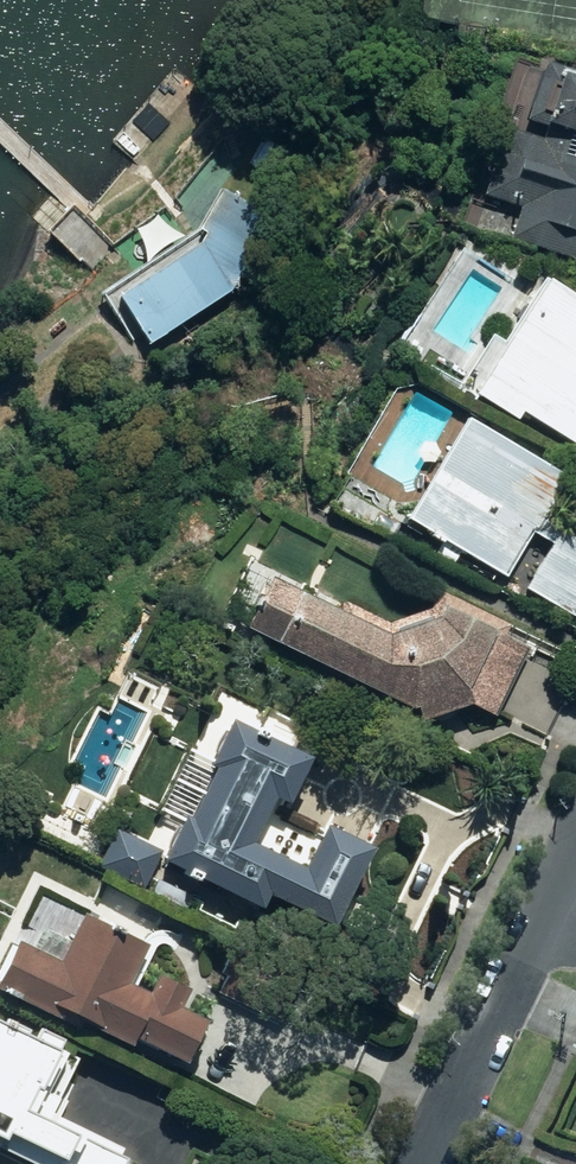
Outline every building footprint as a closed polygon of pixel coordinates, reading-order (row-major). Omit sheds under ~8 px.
[(519,51),(481,154),(501,162),(488,197),(519,208),(512,229),(575,253),(575,72),(519,51)] [(272,214),(224,188),(201,227),(207,230),(202,241),(120,292),(152,342),(232,290),(246,265),(251,254),(272,214)] [(122,248),(75,204),(50,231),(97,275),(122,248)] [(552,275),(542,290),(527,279),(498,322),(516,334),(477,393),(518,420),(525,410),(575,444),(575,291),(552,275)] [(568,477),(469,417),(408,519),(443,540),(436,551),(458,564),(465,554),(572,619),(575,612),(575,536),(545,516),(568,477)] [(272,577),(248,626),(418,708),(422,718),(474,701),(470,686),(496,632),(510,641),(479,706),(497,714),(529,646),(507,633),(511,623),(441,589),(432,607),(391,622),(346,602),(343,610),(272,577)] [(312,755),(233,718),(211,764),(215,766),(192,816),(187,813),(165,860),(262,905),(269,891),(337,923),(374,845),(326,823),(307,865),(256,841),(276,797),(289,803),(312,755)] [(163,849),(118,827),(98,868),(144,890),(163,849)] [(0,980),(0,987),(79,1026),(83,1019),(134,1044),(137,1038),(187,1062),(208,1020),(182,1007),(191,988),(161,973),(151,991),(130,981),(150,943),(86,911),(62,959),(21,939),(18,946),(12,943),(0,968),(0,980)] [(39,1163),(130,1163),(131,1163),(125,1160),(127,1156),(118,1152),(122,1145),(57,1114),(54,1120),(32,1110),(65,1037),(42,1026),(37,1037),(29,1033),(31,1027),(9,1017),(7,1021),(0,1018),(0,1146),(39,1163)]
